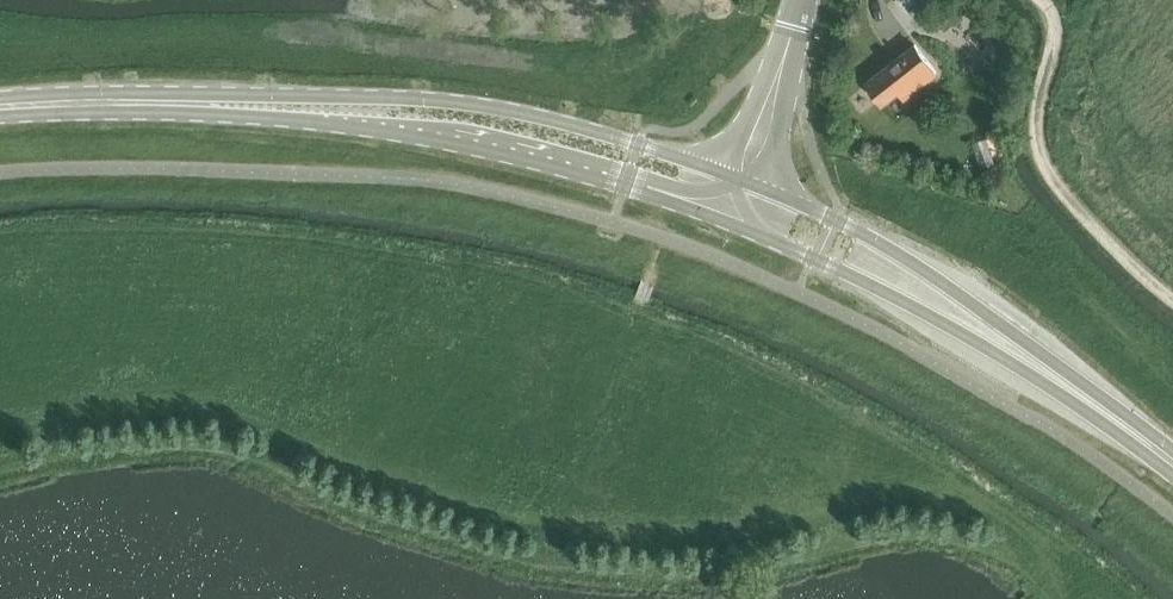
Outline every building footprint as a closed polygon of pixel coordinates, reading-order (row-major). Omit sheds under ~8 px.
[(968,9),(960,0),(957,0),(938,19),(947,28),(968,9)] [(905,97),(937,72),(915,45),(868,82),(882,101),(898,88),(905,97)]
